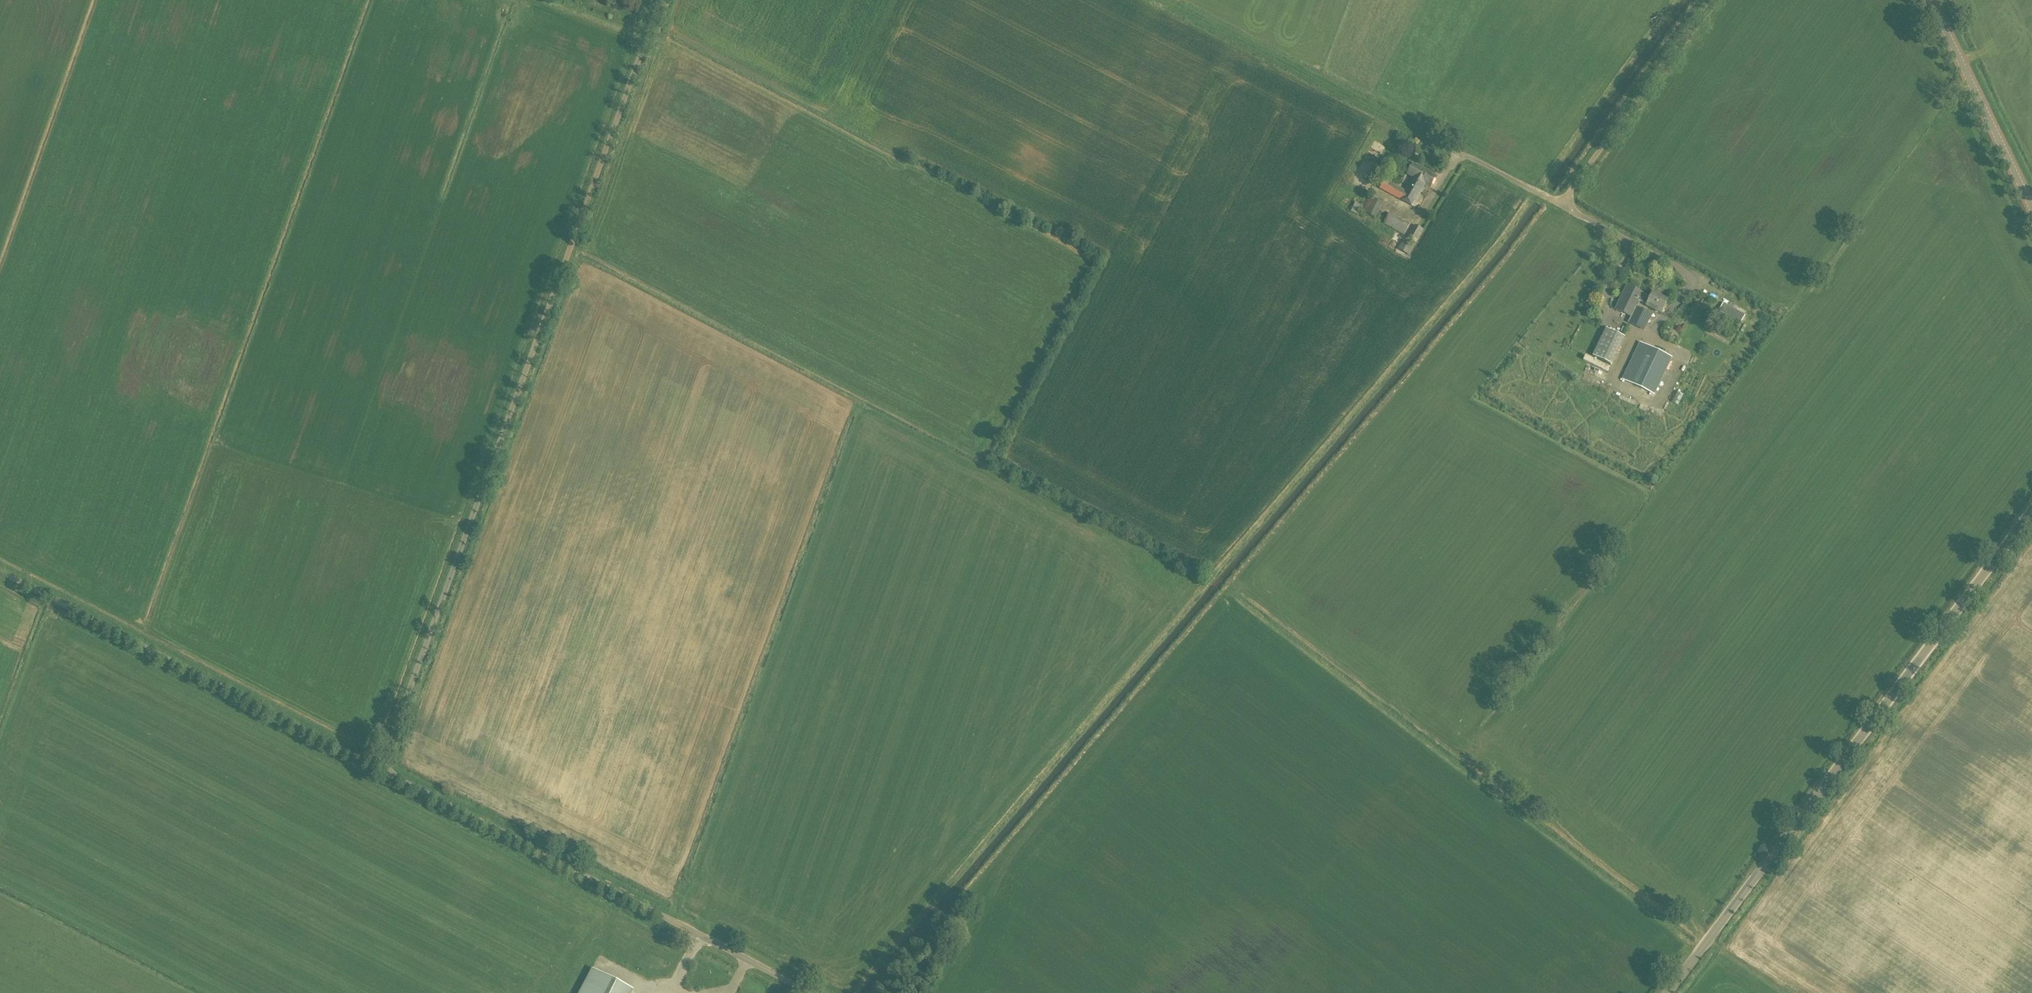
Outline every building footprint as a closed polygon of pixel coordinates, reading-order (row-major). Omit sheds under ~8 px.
[(1412,164),(1407,174),(1412,177),(1405,190),(1384,180),(1379,189),(1413,207),(1426,185),(1430,187),(1435,177),(1412,164)] [(1369,197),(1363,211),(1375,218),(1383,203),(1369,197)] [(1355,202),(1350,211),(1358,216),(1363,206),(1355,202)] [(1403,235),(1409,223),(1389,213),(1383,224),(1403,235)] [(1416,243),(1424,230),(1414,225),(1407,238),(1416,243)] [(1409,256),(1414,246),(1402,240),(1397,249),(1409,256)] [(1626,286),(1615,310),(1630,317),(1627,324),(1645,331),(1652,315),(1636,307),(1639,302),(1646,305),(1646,306),(1661,314),(1667,300),(1652,293),(1650,297),(1626,286)] [(1740,324),(1745,315),(1723,303),(1718,312),(1740,324)] [(1676,322),(1685,316),(1677,304),(1668,310),(1676,322)] [(1593,356),(1611,365),(1625,338),(1606,329),(1593,356)] [(1654,395),(1672,357),(1640,342),(1622,380),(1654,395)] [(1672,375),(1666,396),(1674,399),(1680,378),(1672,375)] [(632,990),(592,969),(580,992),(631,992),(632,990)]
